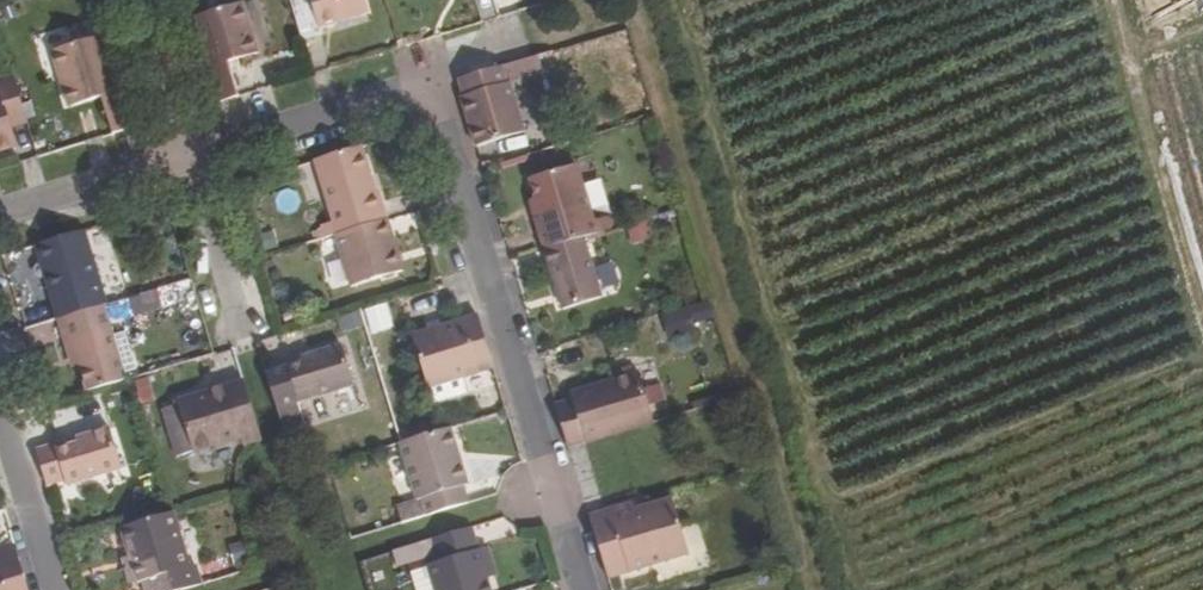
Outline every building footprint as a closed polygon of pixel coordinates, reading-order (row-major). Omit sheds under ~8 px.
[(301,40),(320,34),(318,28),(367,13),(363,0),(289,0),(301,40)] [(242,4),(195,18),(221,103),(237,98),(227,63),(257,54),(242,4)] [(101,37),(52,51),(58,74),(63,73),(74,107),(101,98),(112,135),(129,130),(101,37)] [(537,56),(458,80),(464,97),(461,98),(476,147),(523,133),(508,82),(542,72),(537,56)] [(63,73),(58,74),(69,108),(74,107),(63,73)] [(16,146),(10,127),(27,122),(13,76),(0,81),(0,151),(16,146)] [(360,147),(315,161),(337,235),(386,220),(376,189),(374,190),(360,147)] [(540,213),(534,215),(545,250),(551,248),(582,239),(613,229),(609,216),(592,222),(575,165),(529,179),(540,213)] [(644,219),(623,226),(630,245),(651,237),(644,219)] [(337,235),(329,238),(345,289),(402,272),(386,220),(337,235)] [(83,231),(35,246),(58,320),(102,306),(106,306),(83,231)] [(557,266),(550,268),(563,310),(601,298),(582,239),(551,248),(557,266)] [(551,248),(545,250),(550,268),(557,266),(551,248)] [(166,306),(165,304),(191,298),(187,280),(125,294),(130,314),(166,306)] [(339,334),(388,321),(383,302),(334,314),(339,334)] [(711,322),(705,303),(662,316),(668,335),(711,322)] [(102,306),(58,320),(70,359),(76,356),(87,392),(124,381),(102,306)] [(455,324),(412,337),(427,388),(493,367),(478,317),(455,324)] [(26,346),(53,340),(49,321),(22,327),(26,346)] [(310,361),(287,368),(266,375),(277,409),(283,430),(296,425),(290,405),(298,402),(353,385),(341,346),(309,356),(310,361)] [(574,408),(557,414),(567,447),(584,442),(585,443),(653,423),(639,375),(605,385),(607,391),(572,401),(574,408)] [(178,404),(170,407),(176,427),(184,425),(193,452),(240,438),(242,444),(261,438),(243,382),(178,402),(178,404)] [(605,385),(570,396),(572,401),(607,391),(605,385)] [(184,425),(176,427),(185,455),(193,452),(184,425)] [(417,500),(397,507),(402,524),(468,504),(462,486),(467,485),(450,428),(401,443),(400,443),(417,500)] [(55,446),(35,452),(46,486),(64,480),(65,486),(121,469),(109,429),(76,439),(78,444),(56,450),(55,446)] [(631,504),(588,517),(607,579),(688,554),(671,499),(646,507),(647,511),(634,515),(631,504)] [(121,528),(138,584),(143,582),(146,589),(184,589),(200,585),(194,566),(188,568),(172,513),(169,513),(121,528)] [(431,540),(435,554),(438,563),(427,566),(435,589),(489,589),(486,579),(478,552),(470,528),(431,540)] [(431,540),(416,545),(420,558),(435,554),(431,540)] [(14,544),(0,548),(0,589),(28,589),(14,544)] [(487,549),(478,552),(486,579),(495,576),(487,549)]
